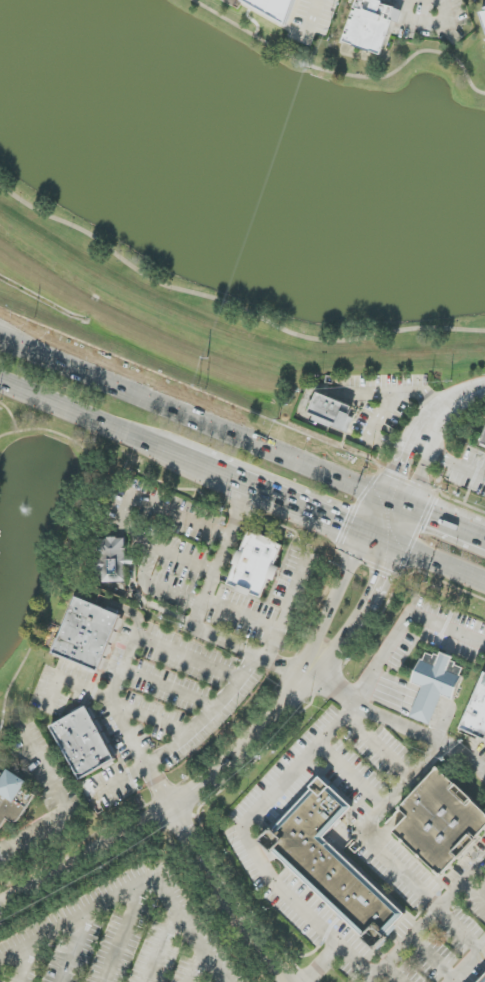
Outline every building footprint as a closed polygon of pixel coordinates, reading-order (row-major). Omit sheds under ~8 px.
[(284,23),(297,0),(243,0),(284,23)] [(400,23),(404,9),(374,0),(357,0),(344,43),(382,54),(392,21),(400,23)] [(353,406),(350,414),(353,415),(352,417),(354,418),(348,432),(331,425),(331,427),(313,420),(315,415),(310,413),(318,392),(353,406)] [(284,544),(248,531),(229,587),(263,599),(270,579),(276,581),(281,567),(277,566),(284,544)] [(127,582),(127,565),(135,565),(135,557),(126,557),(125,538),(99,539),(100,583),(127,582)] [(123,615),(75,597),(54,655),(102,673),(123,615)] [(454,657),(453,660),(457,662),(457,664),(465,668),(462,675),(464,676),(454,701),(443,696),(431,725),(410,717),(423,687),(412,683),(422,659),(424,660),(427,653),(435,656),(436,654),(440,655),(442,652),(454,657)] [(484,739),(484,671),(460,729),(484,739)] [(51,726),(80,779),(116,761),(88,707),(51,726)] [(473,800),(484,811),(484,829),(476,839),(477,840),(460,858),(459,857),(443,874),(444,875),(441,877),(435,872),(436,871),(394,832),(408,816),(399,808),(402,806),(436,770),(436,769),(438,766),(441,769),(441,770),(457,785),(457,784),(473,799),(473,800)] [(8,818),(19,824),(36,795),(25,788),(29,781),(9,770),(6,775),(0,772),(0,832),(8,818)] [(354,807),(321,776),(311,788),(312,789),(274,830),(272,828),(260,841),(273,853),(274,852),(364,937),(363,938),(376,951),(388,938),(386,936),(407,914),(325,837),(354,807)]
